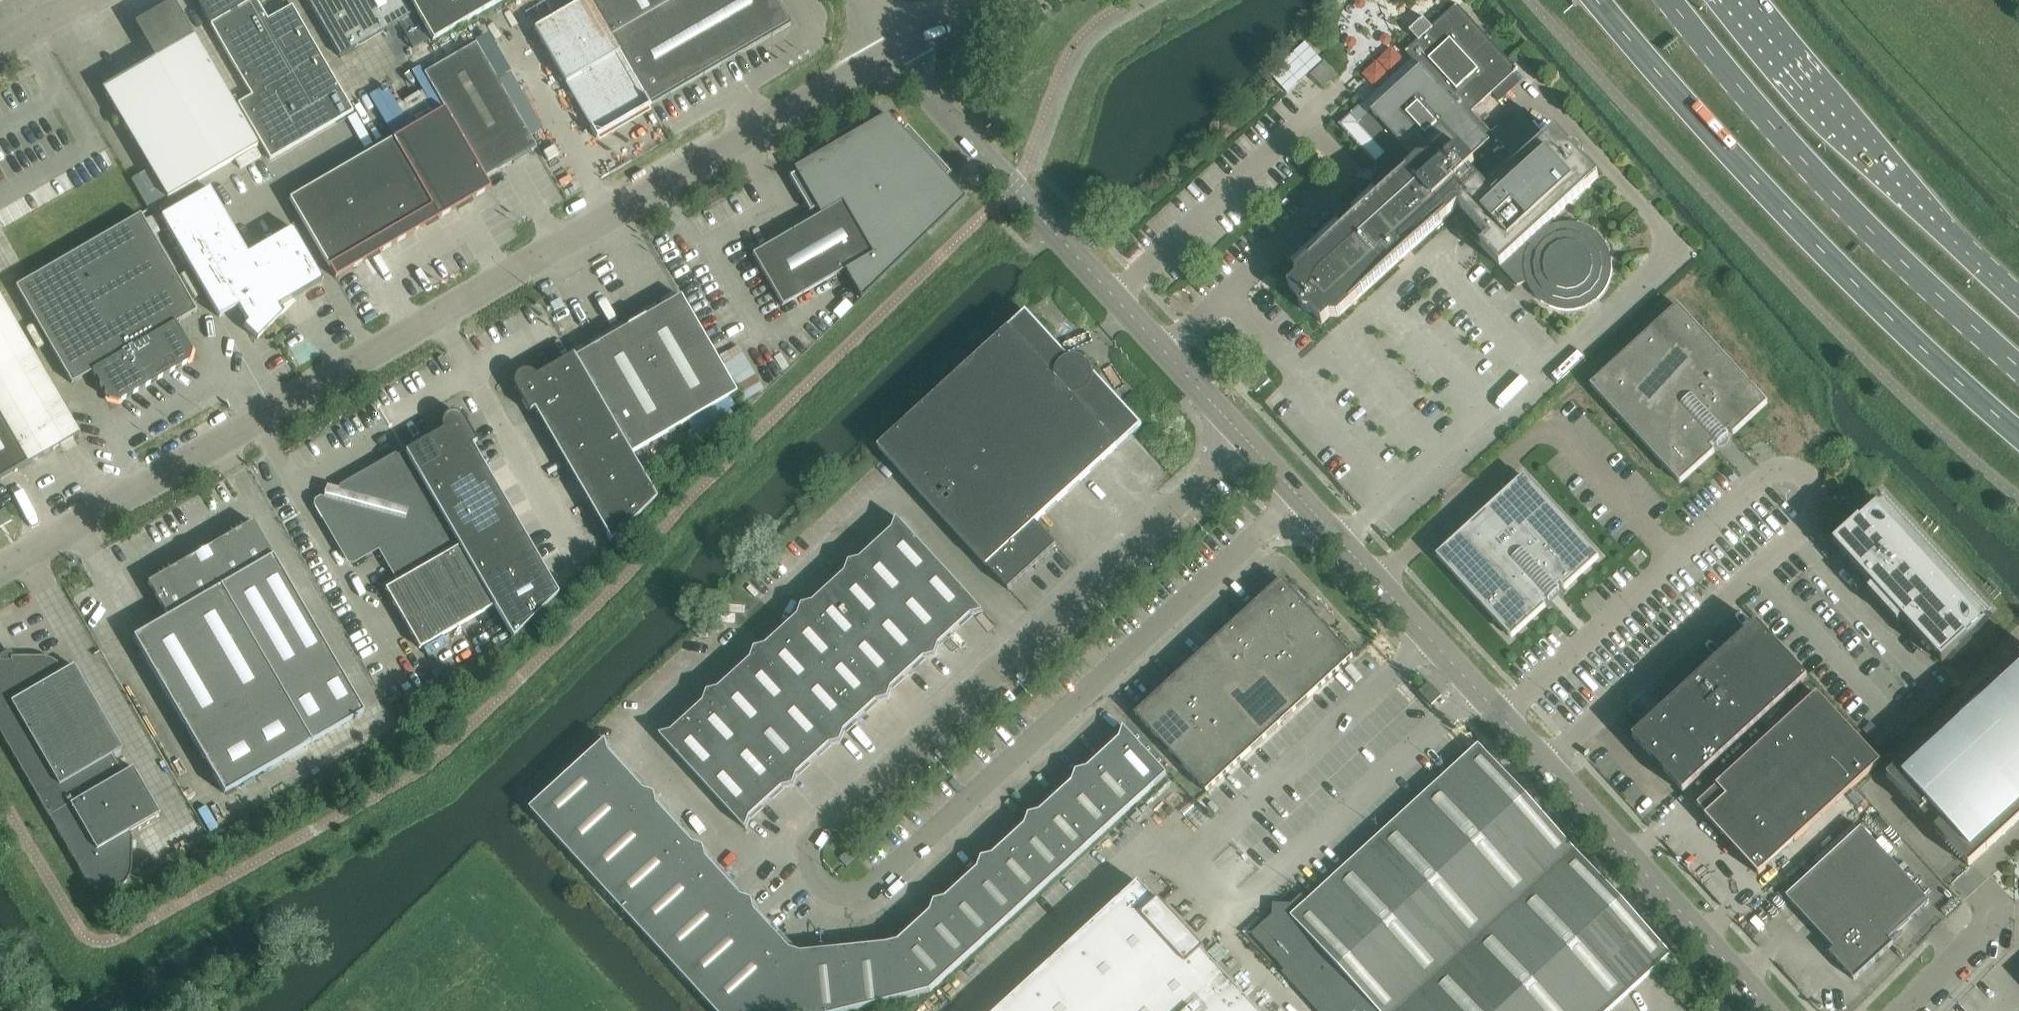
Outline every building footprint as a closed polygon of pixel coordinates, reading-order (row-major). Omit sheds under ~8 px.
[(200,9),(251,97),(237,105),(270,161),(353,113),(317,51),(292,7),(267,21),(255,0),(195,0),(200,9)] [(340,57),(398,24),(412,16),(403,0),(307,0),(340,57)] [(432,43),(506,0),(408,0),(432,43)] [(559,74),(556,76),(561,84),(564,82),(596,137),(649,106),(588,0),(584,0),(534,29),(559,74)] [(651,106),(790,26),(775,0),(590,0),(651,106)] [(156,58),(102,89),(167,200),(257,147),(193,37),(173,2),(136,24),(156,58)] [(1336,218),(1288,262),(1297,272),(1297,273),(1297,281),(1289,288),(1299,300),(1299,301),(1299,302),(1299,303),(1299,304),(1300,305),(1300,306),(1300,307),(1301,308),(1302,309),(1302,310),(1303,311),(1304,311),(1305,312),(1306,313),(1307,313),(1308,313),(1309,314),(1310,314),(1311,314),(1312,314),(1323,325),(1331,318),(1339,318),(1340,318),(1341,317),(1352,307),(1353,306),(1363,296),(1364,296),(1365,295),(1375,285),(1376,286),(1377,284),(1376,284),(1387,274),(1387,275),(1389,274),(1388,273),(1399,264),(1400,263),(1400,262),(1411,253),(1412,252),(1423,242),(1424,241),(1434,231),(1435,231),(1436,230),(1446,220),(1446,221),(1448,219),(1447,219),(1450,217),(1457,210),(1459,208),(1460,209),(1475,225),(1471,229),(1473,230),(1481,239),(1477,242),(1486,253),(1495,263),(1496,263),(1517,287),(1518,287),(1527,284),(1531,291),(1536,298),(1543,304),(1550,308),(1558,311),(1567,312),(1575,312),(1583,310),(1591,306),(1598,300),(1599,300),(1604,294),(1608,287),(1611,279),(1612,270),(1612,261),(1610,253),(1606,245),(1601,238),(1594,233),(1587,228),(1579,225),(1570,224),(1562,225),(1553,227),(1550,223),(1599,179),(1584,162),(1584,161),(1584,160),(1584,159),(1584,158),(1584,157),(1584,156),(1583,154),(1583,153),(1582,152),(1581,151),(1581,150),(1580,150),(1579,149),(1578,149),(1577,148),(1576,148),(1575,148),(1574,147),(1573,147),(1571,147),(1570,148),(1556,132),(1545,141),(1521,114),(1495,138),(1472,113),(1479,107),(1482,105),(1518,72),(1516,71),(1509,63),(1459,8),(1458,7),(1433,29),(1425,21),(1424,20),(1409,33),(1411,34),(1418,42),(1407,53),(1406,53),(1406,54),(1407,55),(1411,59),(1388,80),(1339,126),(1370,160),(1372,162),(1376,166),(1373,184),(1369,187),(1369,188),(1349,206),(1348,207),(1353,212),(1343,222),(1342,222),(1338,216),(1336,218)] [(412,50),(427,41),(412,16),(398,24),(412,50)] [(424,74),(424,75),(484,179),(536,149),(476,44),(424,74)] [(335,279),(366,261),(490,189),(484,179),(444,110),(289,200),(335,279)] [(964,200),(962,198),(944,178),(949,174),(907,128),(902,133),(886,115),(865,128),(862,122),(810,152),(814,157),(793,170),(795,174),(789,178),(801,197),(799,198),(800,200),(802,199),(806,205),(804,206),(805,208),(806,207),(809,212),(815,208),(819,216),(752,255),(782,307),(844,271),(860,300),(964,200)] [(209,190),(161,218),(219,318),(238,307),(247,323),(243,327),(257,340),(283,314),(282,314),(281,314),(277,307),(319,284),(322,282),(291,228),(247,254),(209,190)] [(92,373),(107,399),(108,401),(118,404),(189,362),(192,353),(175,324),(196,312),(140,216),(15,288),(71,385),(92,373)] [(619,435),(629,453),(630,455),(736,394),(680,297),(574,358),(589,383),(599,401),(609,418),(619,435)] [(78,436),(0,300),(0,482),(78,436)] [(1711,448),(1715,445),(1719,450),(1720,450),(1723,449),(1724,449),(1726,448),(1727,446),(1729,444),(1729,442),(1730,441),(1730,440),(1725,435),(1729,432),(1733,436),(1768,404),(1678,306),(1590,386),(1681,485),(1715,453),(1711,448)] [(879,450),(886,457),(1009,592),(1057,547),(1036,524),(1142,427),(1096,377),(1092,377),(1092,376),(1091,374),(1091,372),(1090,370),(1089,368),(1091,365),(1084,359),(1081,363),(1079,362),(1077,362),(1074,362),(1072,362),(1027,314),(879,450)] [(513,387),(514,389),(528,413),(534,410),(536,414),(589,383),(574,358),(572,355),(534,377),(533,376),(532,375),(531,374),(529,373),(527,372),(524,372),(522,372),(521,372),(519,373),(516,375),(515,377),(514,378),(513,380),(513,382),(513,384),(513,386),(513,387)] [(589,383),(536,414),(546,432),(599,401),(589,383)] [(599,401),(546,432),(556,449),(609,418),(599,401)] [(442,430),(430,437),(447,466),(474,451),(471,446),(477,443),(463,419),(462,418),(461,417),(459,415),(456,414),(455,414),(453,414),(451,414),(449,414),(447,415),(445,417),(444,418),(443,419),(442,420),(441,422),(441,423),(441,424),(441,426),(441,428),(442,430)] [(609,418),(556,449),(566,466),(619,435),(609,418)] [(619,435),(566,466),(576,484),(629,453),(619,435)] [(430,437),(404,452),(421,481),(447,466),(430,437)] [(474,451),(447,466),(421,481),(431,499),(484,468),(474,451)] [(404,452),(337,491),(315,504),(350,563),(379,546),(383,553),(380,554),(389,569),(392,568),(400,581),(385,590),(419,650),(494,607),(492,603),(482,586),(471,568),(461,551),(451,534),(441,516),(431,499),(421,481),(404,452)] [(629,453),(576,484),(586,501),(639,470),(630,455),(629,453)] [(484,468),(431,499),(441,516),(494,485),(484,468)] [(639,470),(586,501),(596,518),(649,487),(639,470)] [(1542,603),(1546,600),(1551,605),(1552,604),(1554,604),(1555,604),(1557,603),(1558,602),(1559,601),(1560,600),(1560,599),(1561,597),(1561,596),(1561,595),(1557,590),(1561,586),(1565,591),(1600,559),(1524,476),(1436,557),(1512,639),(1547,608),(1542,603)] [(494,485),(441,516),(451,534),(504,503),(494,485)] [(649,487),(596,518),(606,535),(605,535),(610,544),(656,499),(649,487)] [(1886,498),(1845,535),(1834,545),(1873,589),(1869,593),(1898,624),(1902,620),(1942,664),(1994,616),(1993,615),(1991,616),(1886,501),(1887,499),(1886,498)] [(504,503),(451,534),(461,551),(514,520),(504,503)] [(12,522),(5,510),(0,513),(0,528),(12,522)] [(893,531),(878,545),(917,588),(941,566),(897,519),(893,531)] [(514,520),(461,551),(471,568),(524,538),(514,520)] [(252,523),(200,553),(311,744),(363,714),(252,523)] [(524,538),(471,568),(482,586),(534,555),(524,538)] [(861,560),(850,563),(893,610),(917,588),(878,545),(861,560)] [(200,553),(192,558),(148,583),(168,618),(133,638),(224,794),(311,744),(200,553)] [(534,555),(482,586),(492,603),(544,572),(534,555)] [(846,574),(830,589),(869,631),(893,610),(850,563),(846,574)] [(941,566),(917,588),(956,631),(972,617),(984,613),(941,566)] [(544,572),(492,603),(494,607),(512,639),(558,595),(554,588),(553,588),(544,572)] [(1136,716),(1159,741),(1177,761),(1207,793),(1354,658),(1282,581),(1136,716)] [(917,588),(893,610),(936,657),(940,646),(956,631),(917,588)] [(814,604),(803,606),(845,653),(869,631),(830,589),(814,604)] [(799,617),(783,632),(822,674),(845,653),(803,606),(799,617)] [(893,610),(869,631),(909,675),(925,660),(936,657),(893,610)] [(1633,740),(1652,760),(1683,795),(1807,680),(1757,626),(1633,740)] [(869,631),(845,653),(889,700),(892,690),(909,675),(869,631)] [(767,647),(756,650),(798,696),(822,674),(783,632),(767,647)] [(752,660),(736,675),(774,717),(798,696),(756,650),(752,660)] [(845,653),(822,674),(862,718),(878,703),(889,700),(845,653)] [(48,818),(49,817),(49,819),(85,880),(87,883),(89,885),(90,886),(91,887),(94,889),(97,890),(100,891),(103,892),(106,892),(110,892),(113,891),(116,890),(119,888),(122,886),(124,884),(126,882),(127,880),(129,878),(130,875),(130,873),(131,871),(131,870),(132,841),(132,838),(131,836),(130,835),(129,832),(159,815),(132,769),(122,775),(111,756),(121,750),(73,666),(63,672),(62,670),(60,667),(57,665),(55,663),(53,661),(51,660),(48,659),(44,658),(43,658),(39,657),(11,658),(11,661),(0,661),(0,734),(48,818)] [(1921,815),(1969,868),(2018,822),(2018,658),(1887,779),(1921,815)] [(822,674),(798,696),(842,743),(845,733),(862,718),(822,674)] [(719,690),(708,693),(751,739),(774,717),(736,675),(719,690)] [(1442,697),(1430,684),(1420,693),(1432,706),(1442,697)] [(705,704),(689,718),(727,760),(751,739),(708,693),(705,704)] [(1817,695),(1703,800),(1704,801),(1698,807),(1707,817),(1705,818),(1759,877),(1881,765),(1817,695)] [(798,696),(774,717),(814,761),(831,746),(842,743),(798,696)] [(774,717),(751,739),(794,787),(798,776),(814,761),(774,717)] [(672,733),(660,736),(702,783),(727,760),(689,718),(672,733)] [(1120,740),(1104,755),(1143,799),(1168,776),(1124,728),(1120,740)] [(751,739),(727,760),(767,804),(783,790),(794,787),(751,739)] [(627,771),(610,753),(607,740),(531,810),(556,837),(627,771)] [(1672,956),(1479,745),(1307,902),(1302,896),(1292,906),(1292,917),(1273,916),(1252,935),(1322,1010),(1611,1010),(1672,956)] [(1088,769),(1077,772),(1120,820),(1143,799),(1104,755),(1088,769)] [(727,760),(702,783),(747,831),(751,819),(767,804),(727,760)] [(556,837),(580,864),(656,795),(645,791),(627,771),(556,837)] [(1073,783),(1057,798),(1096,841),(1120,820),(1077,772),(1073,783)] [(580,864),(605,890),(676,825),(659,806),(656,795),(580,864)] [(1040,813),(1030,815),(1073,863),(1096,841),(1057,798),(1040,813)] [(1025,826),(1010,841),(1050,884),(1073,863),(1030,815),(1029,816),(1025,826)] [(605,890),(629,917),(704,848),(694,844),(676,825),(605,890)] [(1861,829),(1786,898),(1834,950),(1829,955),(1854,982),(1893,945),(1889,941),(1930,903),(1861,829)] [(993,856),(982,859),(1026,906),(1050,884),(1010,841),(993,856)] [(704,848),(629,917),(653,944),(725,878),(707,859),(704,848)] [(848,853),(841,859),(840,860),(847,868),(855,861),(848,853)] [(978,869),(962,884),(1002,927),(1026,906),(982,859),(978,869)] [(653,944),(678,970),(753,901),(743,897),(725,878),(653,944)] [(946,899),(935,902),(978,949),(1002,927),(962,884),(946,899)] [(1204,954),(1206,952),(1203,949),(1201,951),(1161,908),(1163,906),(1160,903),(1158,905),(1140,884),(1002,1010),(1256,1010),(1204,954)] [(678,970),(702,997),(774,931),(756,912),(753,901),(678,970)] [(931,913),(915,928),(955,971),(978,949),(935,902),(931,913)] [(844,950),(835,1010),(856,1010),(931,993),(955,971),(915,928),(899,942),(888,945),(844,950)] [(715,1010),(758,1010),(796,952),(791,950),(774,931),(702,997),(715,1010)] [(758,1010),(835,1010),(844,950),(802,954),(796,952),(758,1010)]
